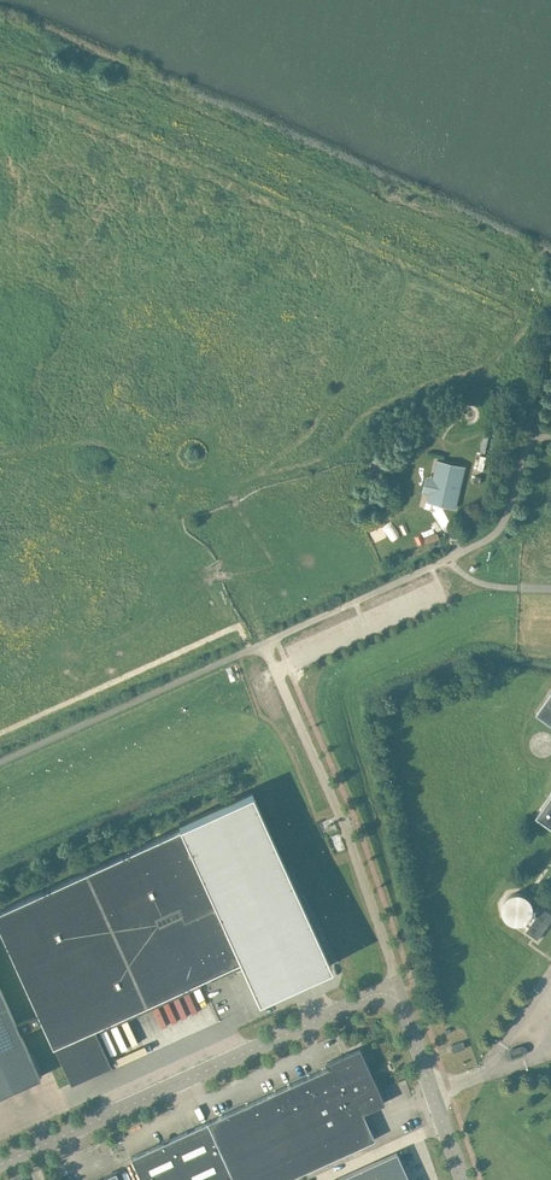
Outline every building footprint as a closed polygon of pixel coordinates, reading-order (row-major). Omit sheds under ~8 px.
[(479,455),(476,469),(482,470),(485,456),(479,455)] [(425,476),(421,492),(428,494),(427,502),(454,508),(464,467),(436,460),(432,478),(425,476)] [(548,697),(536,714),(550,725),(550,693),(548,697)] [(0,909),(0,931),(38,1015),(42,1023),(52,1045),(52,1044),(70,1084),(110,1066),(92,1026),(208,973),(210,978),(219,974),(242,963),(258,998),(331,965),(251,790),(223,803),(208,810),(179,823),(180,827),(179,827),(0,909)] [(550,825),(550,794),(536,815),(550,825)] [(526,921),(530,918),(530,917),(533,913),(533,908),(533,903),(530,898),(526,895),(522,893),(517,892),(511,893),(507,896),(504,900),(502,905),(502,910),(504,915),(507,919),(511,922),(516,924),(521,923),(526,921)] [(527,931),(538,939),(550,921),(550,914),(543,908),(534,920),(527,931)] [(40,1077),(20,1033),(16,1025),(0,989),(0,1095),(40,1077)] [(38,1015),(16,1025),(20,1033),(42,1023),(38,1015)] [(453,1044),(450,1045),(453,1052),(465,1048),(463,1041),(453,1044)] [(374,1139),(362,1113),(384,1103),(359,1047),(325,1063),(327,1067),(130,1157),(140,1179),(284,1179),(374,1139)] [(519,1047),(508,1050),(511,1058),(522,1054),(519,1047)] [(396,1152),(334,1179),(409,1179),(396,1152)] [(116,1172),(98,1179),(119,1179),(116,1172)]
